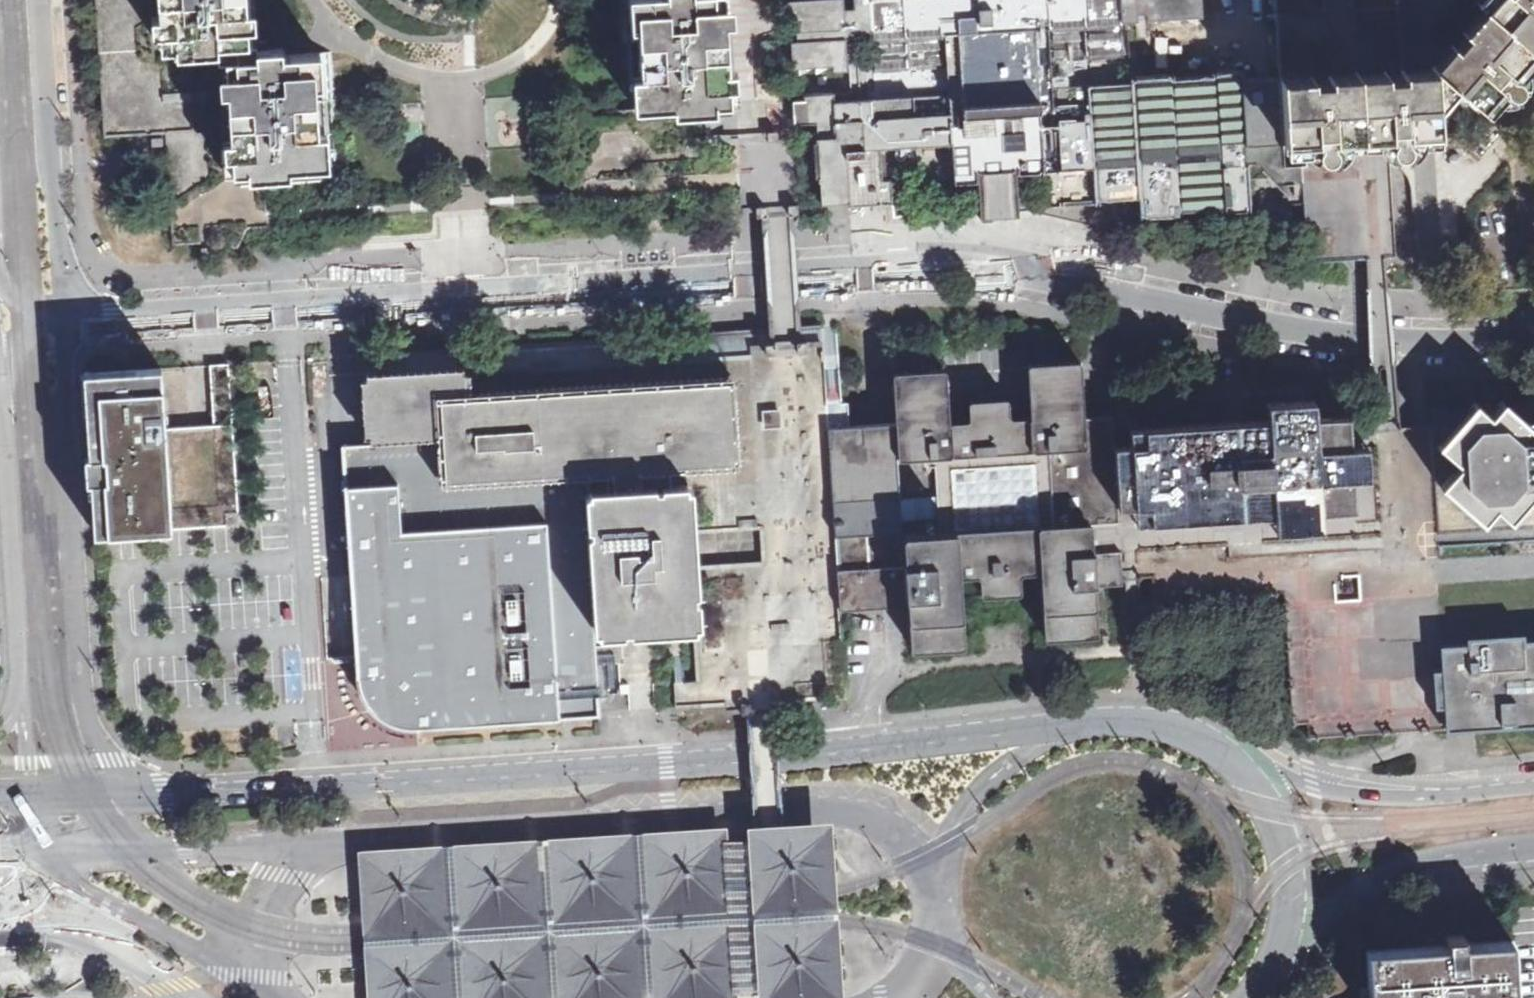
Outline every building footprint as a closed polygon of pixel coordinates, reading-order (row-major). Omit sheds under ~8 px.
[(213,241),(222,241),(238,249),(243,238),(248,228),(269,227),(268,209),(265,170),(322,166),(315,53),(271,56),(270,41),(261,41),(258,0),(96,0),(105,136),(134,135),(142,134),(152,133),(167,134),(174,244),(202,242),(204,259),(214,259),(213,241)] [(634,109),(624,110),(558,113),(564,190),(565,198),(565,205),(674,195),(675,204),(771,197),(800,196),(788,0),(630,0),(634,109)] [(800,196),(806,195),(806,201),(821,201),(821,204),(849,203),(849,206),(893,204),(891,175),(914,174),(914,182),(977,178),(976,168),(1013,166),(1014,170),(1038,168),(1039,172),(1043,172),(1045,207),(1100,204),(1100,200),(1131,198),(1132,205),(1140,204),(1140,212),(1250,206),(1248,171),(1285,168),(1282,139),(1280,75),(1242,77),(1241,67),(1210,68),(1210,74),(1175,76),(1175,73),(1135,75),(1132,25),(1151,24),(1151,18),(1201,15),(1201,0),(854,0),(855,6),(844,7),(844,0),(788,0),(800,196)] [(1280,75),(1282,139),(1305,136),(1306,165),(1302,167),(1309,261),(1374,258),(1396,257),(1393,184),(1388,145),(1392,151),(1396,153),(1399,153),(1403,152),(1407,147),(1407,140),(1398,0),(1274,0),(1280,75)] [(1441,51),(1447,54),(1433,70),(1436,133),(1438,133),(1436,111),(1449,96),(1466,110),(1470,106),(1480,114),(1483,109),(1482,109),(1500,88),(1502,89),(1504,86),(1506,93),(1511,96),(1516,96),(1520,94),(1523,89),(1522,82),(1518,79),(1513,78),(1511,76),(1512,75),(1513,76),(1514,75),(1513,74),(1532,51),(1533,52),(1533,51),(1533,50),(1533,0),(1494,0),(1486,10),(1485,9),(1484,9),(1485,10),(1465,33),(1464,32),(1464,33),(1468,37),(1464,42),(1456,34),(1441,51)] [(365,355),(367,382),(373,381),(373,375),(416,372),(462,369),(466,376),(467,394),(730,378),(735,466),(636,473),(636,486),(688,483),(697,625),(701,683),(678,685),(679,707),(730,704),(760,702),(845,697),(840,609),(829,432),(822,325),(781,327),(577,341),(365,355)] [(897,428),(829,432),(840,609),(895,605),(907,604),(910,644),(911,647),(962,644),(963,642),(960,577),(980,576),(981,593),(983,595),(1018,594),(1020,593),(1021,591),(1020,573),(1040,572),(1044,635),(1045,638),(1047,639),(1097,635),(1098,633),(1095,586),(1122,584),(1122,578),(1119,524),(1112,425),(1112,415),(1083,416),(1080,362),(1029,366),(1032,419),(1009,421),(1008,401),(970,403),(971,423),(949,425),(945,371),(894,375),(897,428)] [(230,363),(83,370),(96,533),(240,524),(230,363)] [(592,537),(598,632),(697,625),(688,483),(636,486),(636,473),(735,466),(730,378),(467,394),(466,376),(462,369),(416,372),(373,375),(373,381),(367,382),(370,437),(443,433),(445,481),(588,472),(612,470),(614,488),(589,489),(591,527),(596,527),(596,537),(592,537)] [(1263,415),(1112,425),(1119,524),(1274,515),(1275,531),(1322,528),(1321,512),(1354,509),(1352,477),(1368,476),(1367,446),(1376,445),(1374,425),(1353,426),(1353,409),(1320,411),(1319,394),(1263,398),(1263,415)] [(1437,421),(1439,543),(1533,537),(1533,405),(1527,405),(1524,409),(1518,403),(1512,409),(1502,399),(1490,415),(1475,402),(1465,412),(1460,407),(1455,413),(1447,406),(1437,421)] [(1444,729),(1440,644),(1446,644),(1443,578),(1443,564),(1439,543),(1437,421),(1406,423),(1374,425),(1376,445),(1367,446),(1368,476),(1352,477),(1354,509),(1321,512),(1322,528),(1275,531),(1274,515),(1119,524),(1122,578),(1133,578),(1152,577),(1153,601),(1283,593),(1292,723),(1307,723),(1308,737),(1396,732),(1398,731),(1409,731),(1427,730),(1444,729)] [(371,445),(343,447),(356,676),(366,676),(380,686),(371,700),(398,718),(407,706),(420,715),(421,725),(603,715),(598,632),(592,537),(591,527),(589,489),(588,472),(445,481),(443,433),(370,437),(371,445)] [(1446,644),(1440,644),(1444,729),(1444,730),(1480,728),(1533,725),(1533,631),(1480,635),(1481,642),(1446,644)] [(740,991),(761,990),(761,997),(841,997),(841,992),(837,934),(836,920),(836,915),(836,910),(835,900),(834,892),(834,881),(831,835),(830,819),(768,822),(751,823),(752,839),(731,840),(730,824),(644,830),(550,836),(458,841),(362,847),(364,873),(366,910),(368,931),(368,940),(369,948),(370,967),(372,997),(740,997),(740,991)] [(1366,945),(1369,997),(1513,997),(1510,937),(1366,945)]
